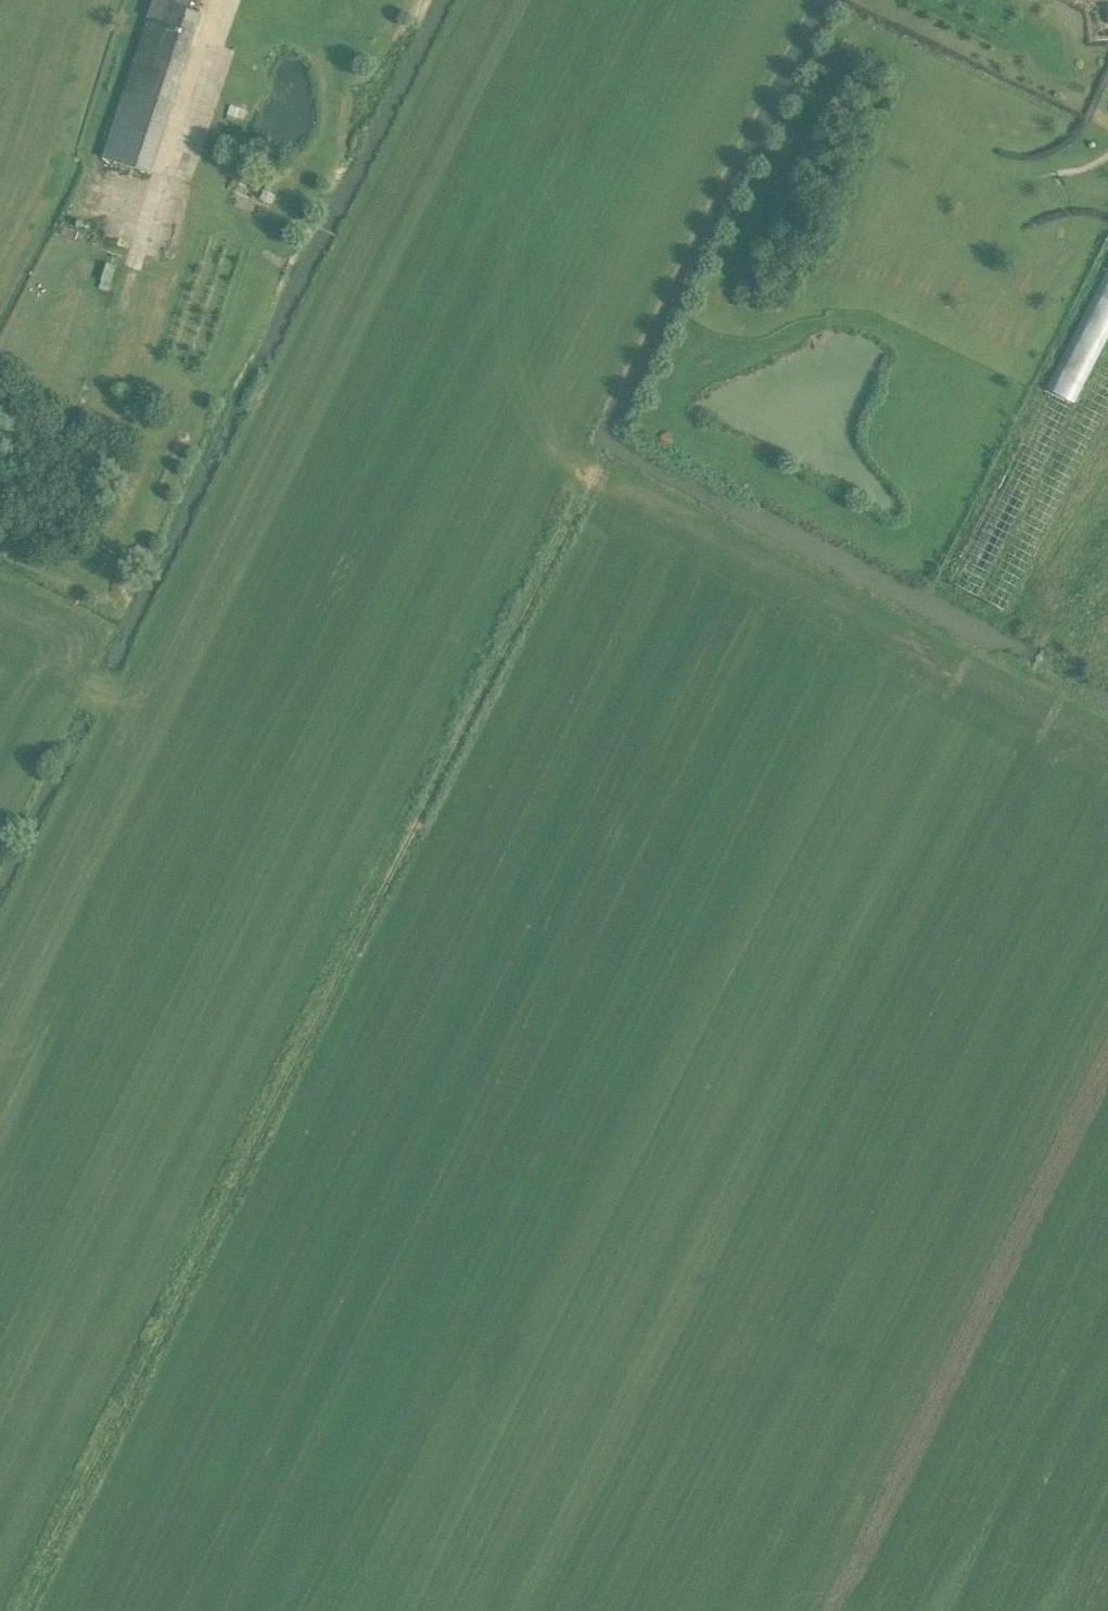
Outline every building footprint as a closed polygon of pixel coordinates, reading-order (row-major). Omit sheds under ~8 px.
[(124,89),(171,105),(201,15),(187,11),(156,0),(155,0),(154,0),(124,89)] [(156,0),(187,11),(190,0),(156,0)] [(258,187),(253,198),(268,205),(273,195),(258,187)] [(1107,341),(1107,261),(1047,388),(1078,403),(1107,341)] [(110,284),(116,266),(106,263),(100,281),(110,284)]
